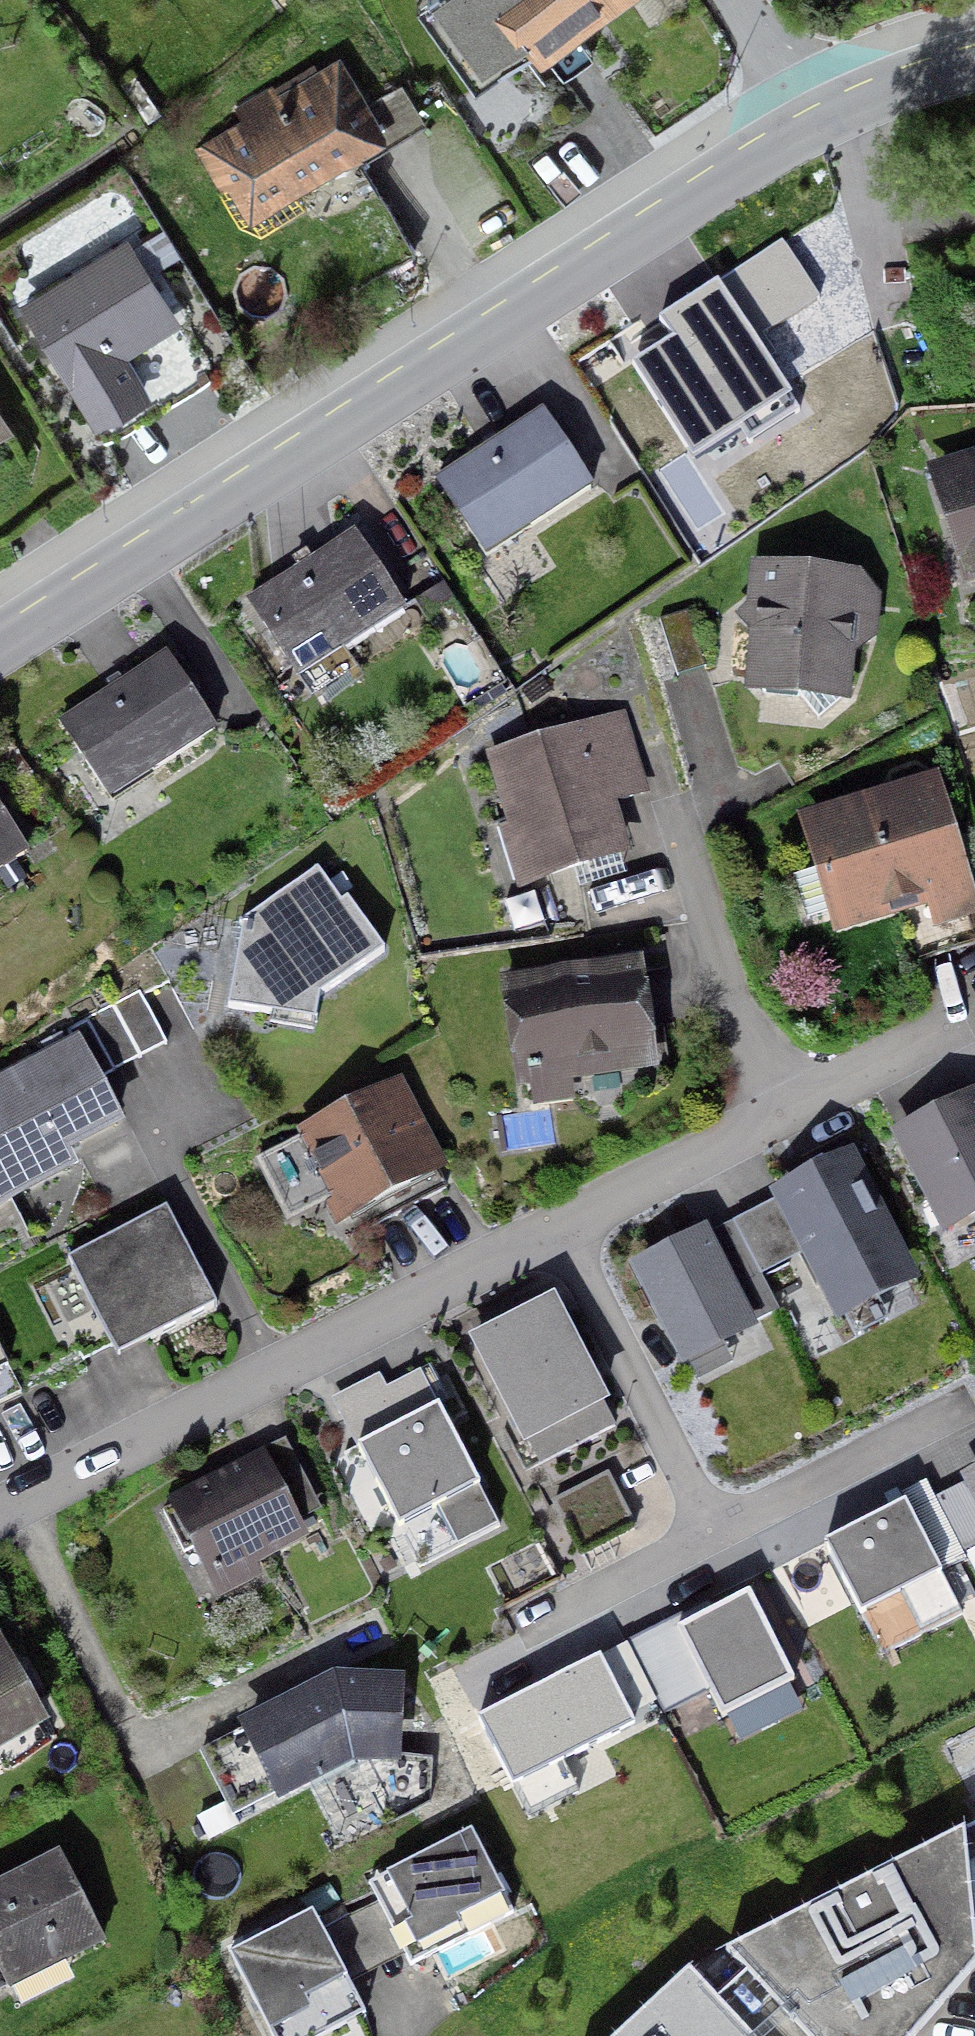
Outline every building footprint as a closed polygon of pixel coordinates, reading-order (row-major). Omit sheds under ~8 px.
[(477,87),(531,47),(541,60),(623,0),(421,0),(416,4),(477,87)] [(263,240),(369,176),(360,160),(381,144),(387,149),(425,123),(403,81),(370,101),(340,52),(318,67),(314,61),(274,88),(271,83),(234,106),(240,120),(194,148),(221,193),(218,196),(239,230),(263,240)] [(18,303),(96,429),(152,395),(129,357),(182,324),(151,273),(181,255),(164,227),(134,245),(128,236),(18,303)] [(727,275),(721,267),(646,315),(660,335),(619,362),(693,475),(739,445),(747,457),(815,412),(764,335),(820,298),(782,240),(727,275)] [(596,488),(544,408),(435,479),(487,559),(596,488)] [(13,431),(0,409),(0,438),(13,431)] [(964,586),(974,583),(974,451),(928,465),(964,586)] [(362,666),(419,628),(354,530),(247,600),(312,699),(354,672),(341,653),(350,647),(362,666)] [(824,728),(852,704),(855,654),(878,638),(881,595),(862,572),(750,561),(746,603),(735,616),(749,629),(745,693),(754,695),(759,701),(757,723),(824,728)] [(455,600),(445,583),(415,602),(425,619),(455,600)] [(661,618),(678,677),(707,669),(690,610),(661,618)] [(110,802),(218,732),(166,652),(58,722),(110,802)] [(537,880),(619,854),(581,731),(499,756),(537,880)] [(974,919),(974,893),(938,772),(797,814),(814,869),(787,877),(803,929),(828,921),(833,936),(895,918),(899,933),(932,923),(935,931),(974,919)] [(9,896),(33,881),(19,860),(30,853),(0,807),(0,883),(9,896)] [(319,868),(242,920),(226,1008),(271,1015),(279,987),(321,996),(386,952),(349,897),(341,903),(319,868)] [(526,1080),(646,1062),(633,969),(513,984),(526,1080)] [(115,1072),(129,1065),(155,1051),(168,1044),(139,990),(86,1018),(115,1072)] [(119,1129),(76,1042),(0,1080),(0,1178),(10,1197),(73,1165),(68,1154),(119,1129)] [(323,1205),(334,1227),(449,1170),(402,1077),(295,1131),(299,1139),(255,1161),(287,1223),(323,1205)] [(890,1131),(943,1237),(974,1221),(974,1089),(890,1131)] [(904,1274),(848,1165),(779,1201),(805,1252),(835,1309),(904,1274)] [(762,1275),(805,1252),(779,1201),(710,1234),(755,1322),(779,1310),(762,1275)] [(67,1257),(117,1358),(218,1308),(167,1207),(67,1257)] [(755,1322),(710,1234),(644,1268),(686,1357),(755,1322)] [(611,1406),(555,1294),(467,1338),(523,1450),(530,1446),(541,1466),(617,1428),(606,1408),(611,1406)] [(18,1386),(0,1349),(0,1395),(18,1386)] [(379,1375),(332,1399),(418,1568),(501,1527),(421,1370),(386,1388),(379,1375)] [(215,1575),(295,1534),(290,1525),(320,1509),(289,1448),(163,1512),(184,1552),(199,1544),(215,1575)] [(960,1477),(964,1483),(974,1506),(974,1469),(960,1477)] [(576,1552),(634,1522),(609,1472),(551,1502),(576,1552)] [(940,1571),(967,1557),(974,1572),(974,1506),(964,1483),(934,1499),(925,1482),(901,1494),(905,1503),(940,1571)] [(882,1656),(962,1615),(940,1571),(905,1503),(898,1507),(824,1544),(882,1656)] [(555,1578),(546,1558),(513,1572),(522,1593),(555,1578)] [(721,1721),(795,1684),(749,1592),(721,1606),(713,1611),(708,1601),(627,1641),(665,1716),(708,1694),(721,1721)] [(49,1726),(0,1638),(0,1753),(49,1726)] [(517,1786),(632,1724),(614,1691),(598,1660),(482,1722),(517,1786)] [(250,1728),(279,1791),(350,1754),(393,1757),(394,1686),(335,1681),(250,1728)] [(974,1971),(974,1934),(969,1867),(974,1864),(974,1826),(725,1956),(743,1975),(716,2002),(689,1973),(621,2035),(918,2035),(974,1971)] [(405,1957),(410,1968),(514,1916),(472,1832),(368,1883),(377,1902),(405,1957)] [(5,1987),(9,1994),(105,1945),(57,1851),(0,1881),(0,1989),(5,1987)] [(322,1929),(350,1984),(405,1957),(377,1902),(322,1929)] [(367,2018),(350,1984),(322,1929),(314,1913),(230,1955),(270,2035),(331,2035),(367,2018)]
